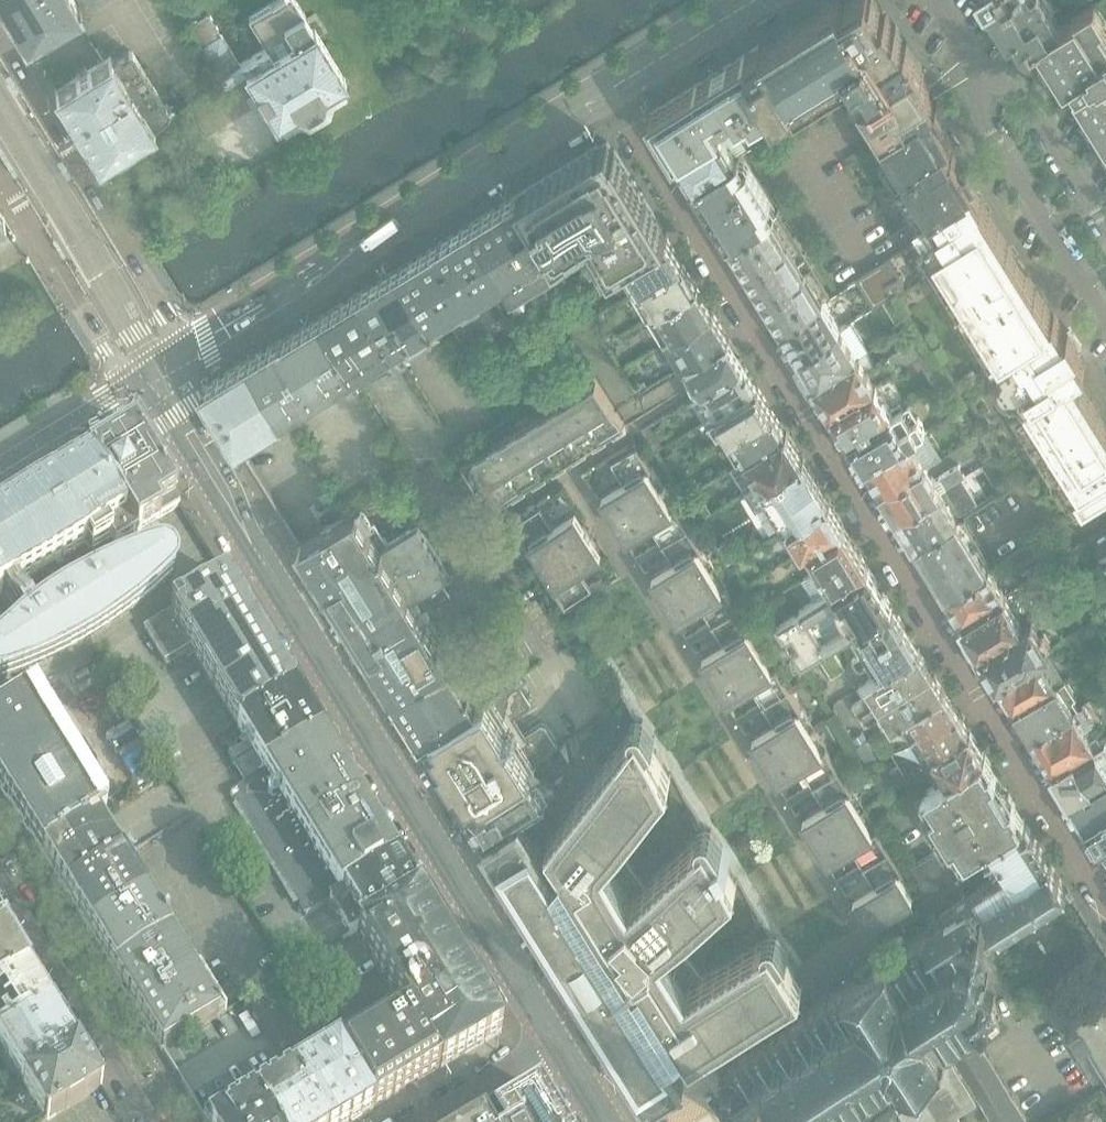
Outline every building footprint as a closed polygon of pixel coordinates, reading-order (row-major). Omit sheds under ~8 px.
[(77,3),(75,0),(0,0),(0,1),(1,1),(10,16),(15,25),(24,39),(25,42),(26,42),(28,40),(45,29),(45,30),(57,23),(61,20),(60,20),(73,12),(78,9),(78,10),(81,8),(80,7),(79,6),(80,5),(79,2),(77,3)] [(237,82),(234,78),(243,72),(245,76),(246,75),(272,118),(275,124),(280,121),(284,126),(298,118),(309,120),(329,108),(332,97),(346,88),(343,83),(346,81),(347,80),(344,74),(343,74),(318,31),(315,26),(312,28),(300,8),(295,0),(275,0),(247,17),(251,22),(266,47),(239,64),(223,38),(207,12),(205,13),(201,16),(191,0),(174,0),(186,21),(228,88),(237,82)] [(903,46),(907,44),(908,43),(906,40),(905,40),(904,38),(904,39),(897,29),(898,28),(896,26),(894,27),(893,25),(888,19),(889,18),(886,14),(882,17),(879,13),(881,12),(880,10),(879,10),(873,0),(853,0),(849,3),(848,2),(846,4),(847,6),(843,8),(838,1),(836,2),(835,0),(833,0),(820,8),(822,11),(818,13),(763,47),(762,45),(746,55),(775,103),(777,107),(792,97),(798,106),(854,72),(854,73),(854,75),(854,80),(856,84),(860,88),(864,89),(865,90),(860,94),(878,124),(883,132),(886,130),(931,103),(931,102),(933,101),(930,95),(927,90),(931,87),(929,83),(928,82),(924,76),(925,76),(924,74),(925,73),(924,70),(924,71),(917,60),(918,60),(917,58),(918,58),(916,55),(914,56),(910,58),(907,52),(903,46)] [(1048,0),(989,0),(1010,34),(1012,33),(1012,32),(1015,30),(1016,32),(1017,31),(1019,35),(1022,40),(1030,35),(1034,42),(1039,39),(1038,37),(1044,34),(1062,22),(1059,17),(1053,9),(1052,7),(1048,0)] [(1065,1),(1071,10),(1076,6),(1072,0),(1067,0),(1065,1)] [(1065,1),(1059,5),(1065,13),(1071,10),(1065,1)] [(1093,2),(1062,22),(1044,34),(1038,37),(1039,39),(1044,46),(1043,46),(1044,48),(1041,50),(1050,65),(1051,65),(1051,64),(1053,63),(1055,65),(1056,65),(1063,76),(1063,77),(1064,78),(1063,78),(1064,80),(1063,81),(1064,83),(1065,82),(1070,79),(1074,86),(1069,88),(1069,89),(1068,90),(1069,91),(1070,90),(1072,92),(1078,88),(1086,102),(1085,102),(1087,104),(1083,106),(1092,121),(1093,121),(1093,120),(1095,118),(1097,121),(1098,120),(1102,128),(1105,126),(1105,22),(1093,2)] [(1059,5),(1053,9),(1059,17),(1065,13),(1059,5)] [(167,109),(165,106),(134,56),(135,56),(133,53),(131,51),(128,52),(112,59),(110,56),(108,58),(104,61),(90,69),(75,78),(58,89),(58,88),(55,90),(57,93),(73,118),(72,119),(74,121),(79,130),(81,133),(81,132),(97,158),(99,163),(104,160),(104,161),(136,141),(136,140),(150,131),(150,132),(156,128),(152,121),(167,112),(167,111),(167,109)] [(775,103),(746,55),(650,114),(676,156),(677,155),(719,130),(748,114),(750,117),(775,103)] [(954,151),(957,149),(958,150),(959,149),(959,148),(959,147),(958,146),(957,146),(956,146),(952,140),(953,139),(953,138),(954,138),(953,136),(952,137),(951,135),(951,136),(949,134),(942,122),(943,122),(941,119),(945,117),(945,118),(946,117),(945,116),(938,104),(937,103),(936,103),(935,102),(934,102),(933,101),(931,102),(931,103),(886,130),(883,132),(884,134),(876,139),(885,154),(881,157),(918,217),(973,181),(976,179),(977,179),(978,179),(977,177),(976,177),(970,166),(969,164),(968,165),(968,166),(965,168),(963,165),(962,166),(962,165),(962,166),(955,155),(956,155),(955,154),(956,154),(954,152),(955,152),(954,151)] [(737,157),(719,130),(677,155),(693,183),(737,157)] [(518,195),(517,196),(558,263),(575,291),(614,268),(666,237),(666,236),(667,236),(666,235),(667,235),(634,181),(614,150),(613,151),(607,142),(598,148),(597,146),(519,194),(518,195)] [(771,214),(761,198),(737,157),(693,183),(728,241),(771,214)] [(1016,259),(999,231),(983,205),(984,205),(981,201),(984,200),(974,184),(975,183),(973,181),(918,217),(918,218),(916,219),(925,233),(919,237),(938,267),(956,296),(1016,259)] [(513,290),(558,263),(517,196),(517,195),(472,223),(505,277),(513,290)] [(827,293),(810,265),(795,241),(796,240),(795,237),(793,238),(778,213),(779,212),(778,210),(771,214),(728,241),(755,284),(756,284),(763,296),(763,297),(778,322),(827,293)] [(494,285),(505,277),(472,223),(438,244),(439,245),(399,269),(421,304),(432,323),(434,325),(437,323),(435,319),(450,310),(468,340),(518,309),(506,290),(500,295),(494,285)] [(631,293),(682,263),(666,237),(614,268),(631,293)] [(905,285),(888,258),(856,278),(857,279),(873,305),(894,293),(905,285)] [(1083,362),(1076,352),(1078,351),(1077,349),(1077,348),(1076,346),(1075,346),(1067,333),(1068,333),(1067,331),(1066,331),(1065,329),(1063,330),(1057,320),(1054,315),(1053,316),(1052,315),(1044,303),(1016,259),(956,296),(994,358),(998,356),(1003,363),(999,367),(998,372),(998,378),(999,383),(1003,387),(1007,391),(1012,392),(1018,392),(1020,391),(1025,399),(1012,407),(1032,439),(1090,402),(1074,376),(1075,375),(1074,373),(1080,369),(1081,369),(1084,367),(1086,366),(1083,362)] [(645,317),(696,286),(682,263),(631,293),(645,317)] [(432,323),(421,304),(399,269),(362,292),(396,345),(432,323)] [(874,306),(873,305),(857,279),(838,291),(831,296),(828,292),(827,293),(778,322),(799,355),(840,329),(840,328),(851,321),(874,306)] [(672,338),(712,312),(696,286),(645,317),(663,343),(672,338)] [(396,345),(362,292),(324,315),(358,369),(396,345)] [(730,341),(713,312),(712,312),(672,338),(689,366),(691,365),(689,363),(728,340),(729,341),(730,341)] [(324,315),(283,340),(317,394),(358,369),(324,315)] [(858,356),(865,352),(869,350),(851,321),(840,328),(840,329),(799,355),(809,371),(809,372),(815,383),(858,356)] [(612,339),(607,330),(599,335),(605,344),(612,339)] [(925,354),(929,352),(920,336),(873,364),(865,352),(858,356),(815,383),(832,411),(875,385),(913,362),(925,354)] [(317,394),(283,340),(283,339),(249,360),(282,416),(317,394)] [(740,360),(739,358),(741,357),(735,349),(730,341),(729,341),(728,340),(689,363),(691,365),(689,366),(695,375),(700,382),(701,382),(702,383),(740,360)] [(925,354),(913,362),(918,370),(930,362),(925,354)] [(759,388),(744,365),(745,365),(741,357),(739,358),(740,360),(702,383),(701,382),(700,382),(704,388),(695,394),(709,418),(759,388)] [(282,416),(249,360),(202,388),(218,413),(238,445),(284,418),(282,416)] [(988,391),(983,383),(975,370),(959,380),(969,397),(972,395),(974,399),(988,391)] [(621,418),(596,379),(576,391),(604,436),(616,428),(619,433),(627,428),(621,418)] [(644,381),(634,388),(637,393),(647,386),(644,381)] [(893,414),(875,385),(832,411),(851,440),(893,414)] [(731,434),(772,409),(759,388),(709,418),(722,439),(731,434)] [(604,436),(576,391),(556,404),(584,449),(596,441),(599,446),(607,441),(604,436)] [(1090,402),(1032,439),(1078,513),(1102,497),(1105,503),(1105,427),(1090,402)] [(587,453),(584,449),(556,404),(536,416),(564,461),(576,454),(579,459),(587,453)] [(908,440),(925,430),(917,417),(910,421),(902,408),(893,414),(851,440),(866,466),(908,440)] [(736,464),(786,432),(772,409),(731,434),(739,448),(730,454),(736,464)] [(567,466),(564,461),(536,416),(516,429),(543,474),(555,466),(558,471),(567,466)] [(547,479),(543,474),(516,429),(495,441),(523,486),(535,479),(538,484),(547,479)] [(86,540),(91,548),(111,536),(116,544),(136,532),(137,533),(141,530),(140,529),(180,505),(175,497),(134,430),(50,481),(50,480),(38,488),(37,487),(27,494),(0,511),(0,593),(4,591),(23,622),(22,624),(21,623),(11,632),(0,642),(0,680),(1,680),(1,681),(19,674),(46,663),(70,651),(100,634),(123,618),(143,602),(164,583),(172,576),(172,575),(174,571),(175,567),(174,562),(173,558),(170,554),(166,552),(161,550),(157,551),(157,550),(129,560),(111,568),(86,580),(57,597),(36,613),(16,583),(86,540)] [(761,482),(802,456),(787,432),(786,432),(736,464),(731,466),(741,482),(747,479),(752,488),(761,482)] [(926,467),(934,462),(925,447),(916,453),(908,440),(866,466),(881,490),(883,493),(926,467)] [(523,486),(495,441),(473,455),(501,500),(515,492),(518,496),(526,491),(523,486)] [(689,527),(676,506),(675,505),(671,508),(648,469),(652,467),(635,441),(596,465),(602,473),(614,466),(624,481),(602,495),(612,512),(610,514),(615,521),(617,520),(628,538),(650,524),(660,540),(636,555),(640,561),(664,546),(662,543),(689,527)] [(830,501),(818,481),(802,456),(761,482),(752,488),(746,491),(757,510),(765,504),(770,511),(776,507),(787,525),(829,501),(830,501)] [(1003,472),(994,458),(982,465),(991,479),(1003,472)] [(896,515),(964,476),(958,465),(934,480),(926,467),(883,493),(888,501),(896,515)] [(957,517),(977,505),(961,478),(964,476),(896,515),(913,542),(957,517)] [(589,584),(580,568),(602,554),(591,537),(593,536),(588,528),(586,529),(575,512),(553,525),(543,509),(555,502),(550,493),(538,501),(540,505),(514,522),(528,544),(532,542),(556,580),(552,582),(565,603),(569,608),(607,585),(602,576),(589,584)] [(843,526),(844,526),(829,501),(787,525),(802,550),(843,526)] [(428,623),(414,601),(427,593),(435,605),(450,596),(440,580),(451,573),(419,521),(380,546),(373,535),(374,535),(372,531),(371,532),(368,528),(374,524),(371,517),(367,510),(363,507),(363,506),(357,510),(344,518),(299,543),(328,590),(329,589),(351,624),(379,670),(394,695),(430,671),(449,660),(451,660),(449,657),(451,655),(429,622),(428,623)] [(989,561),(980,546),(964,520),(960,522),(957,517),(913,542),(945,594),(988,568),(985,563),(989,561)] [(814,572),(856,547),(843,526),(802,550),(801,551),(814,572)] [(1093,535),(1105,557),(1105,559),(1105,526),(1093,535)] [(722,588),(698,550),(702,548),(689,527),(662,543),(664,546),(674,562),(652,576),(663,593),(661,594),(666,602),(668,601),(678,618),(700,605),(710,620),(686,636),(690,642),(715,627),(712,624),(739,607),(726,586),(722,588)] [(827,593),(869,568),(856,547),(814,572),(802,579),(815,601),(827,593)] [(1052,553),(1040,561),(1046,570),(1058,563),(1055,558),(1052,553)] [(224,578),(219,570),(217,565),(199,576),(207,589),(224,578)] [(833,646),(851,635),(893,608),(869,568),(827,593),(815,601),(776,625),(791,648),(789,649),(791,652),(793,651),(801,666),(819,655),(833,677),(847,668),(833,646)] [(1005,597),(1001,590),(988,568),(945,594),(962,622),(1005,597)] [(1089,583),(1084,575),(1071,582),(1076,591),(1089,583)] [(270,654),(245,614),(246,613),(224,578),(207,589),(170,612),(143,628),(164,662),(189,647),(237,725),(293,692),(270,654)] [(1022,625),(1008,602),(1005,597),(962,622),(968,631),(968,632),(973,640),(978,648),(978,649),(979,651),(979,650),(1022,625)] [(789,688),(776,667),(772,669),(748,631),(752,629),(739,607),(712,624),(715,627),(724,643),(702,657),(713,674),(711,675),(716,683),(718,682),(729,699),(751,685),(761,701),(736,716),(740,723),(765,707),(763,704),(789,688)] [(919,649),(907,629),(894,608),(893,608),(851,635),(861,652),(853,657),(859,666),(863,667),(868,663),(876,676),(884,671),(883,670),(919,649)] [(998,680),(1046,652),(1050,649),(1032,619),(1022,625),(979,650),(998,680)] [(945,692),(935,675),(919,650),(920,650),(919,649),(883,670),(884,671),(876,676),(866,681),(873,692),(853,705),(865,726),(886,714),(893,724),(910,714),(945,692)] [(1055,681),(1063,677),(1046,652),(998,680),(1015,709),(1057,684),(1055,681)] [(421,737),(477,702),(469,690),(472,688),(470,685),(468,687),(451,660),(449,660),(430,671),(394,695),(421,737)] [(558,744),(556,741),(546,725),(541,724),(526,734),(515,716),(530,706),(531,702),(521,686),(521,685),(517,677),(487,696),(477,702),(421,737),(434,758),(460,799),(466,810),(529,772),(536,767),(532,761),(555,746),(558,744)] [(1078,708),(1073,699),(1076,696),(1065,679),(1057,684),(1015,709),(1032,736),(1078,708)] [(839,769),(826,748),(826,747),(822,750),(799,712),(802,709),(789,688),(763,704),(765,707),(774,724),(752,737),(763,755),(761,756),(766,764),(768,763),(779,780),(801,766),(811,782),(787,797),(791,803),(815,788),(813,785),(839,769)] [(323,739),(308,715),(301,703),(301,704),(294,691),(293,692),(237,725),(237,726),(245,738),(236,743),(235,746),(237,749),(228,755),(245,783),(323,739)] [(921,733),(956,710),(945,692),(910,714),(921,733)] [(66,736),(52,744),(25,700),(23,701),(21,702),(21,703),(0,716),(0,778),(66,737),(66,736)] [(1096,745),(1085,728),(1093,723),(1082,705),(1078,708),(1032,736),(1053,771),(1096,745)] [(924,760),(969,732),(956,710),(921,733),(921,734),(912,740),(924,760)] [(529,772),(466,810),(471,818),(483,836),(485,839),(501,866),(576,986),(588,1004),(597,1019),(614,1046),(633,1077),(644,1094),(650,1103),(685,1081),(667,1053),(685,1042),(687,1046),(692,1055),(695,1053),(800,988),(803,986),(794,971),(783,955),(789,951),(786,946),(778,932),(775,929),(771,929),(767,930),(764,932),(764,936),(765,940),(703,979),(677,936),(738,881),(736,878),(725,860),(731,857),(720,841),(721,840),(712,825),(711,826),(709,824),(705,823),(701,824),(699,827),(698,831),(699,836),(645,885),(619,843),(672,775),(670,772),(650,740),(656,737),(653,732),(643,716),(643,717),(641,715),(637,714),(634,716),(633,719),(635,723),(637,724),(603,767),(575,803),(548,837),(558,846),(544,855),(537,843),(521,817),(547,801),(529,772)] [(938,784),(984,754),(978,743),(971,731),(969,732),(924,760),(938,783),(938,784)] [(863,732),(853,738),(857,745),(867,739),(863,732)] [(60,758),(68,753),(62,743),(68,739),(66,737),(0,778),(0,786),(17,814),(18,814),(19,815),(74,781),(60,758)] [(1096,745),(1053,771),(1071,800),(1105,779),(1105,738),(1096,745)] [(396,859),(374,822),(323,739),(245,783),(230,792),(305,915),(328,901),(396,859)] [(961,858),(1023,819),(1022,818),(1024,817),(1020,811),(1009,793),(1005,793),(1003,794),(998,786),(1000,784),(1001,780),(985,754),(984,754),(938,784),(938,783),(916,797),(952,856),(956,863),(962,859),(961,858)] [(873,831),(861,811),(849,792),(853,790),(839,769),(813,785),(815,788),(825,804),(803,818),(813,835),(812,837),(816,844),(818,843),(829,861),(851,847),(861,863),(837,878),(841,884),(865,869),(863,866),(890,849),(876,828),(873,831)] [(1105,811),(1105,779),(1071,800),(1073,803),(1086,824),(1105,811)] [(98,819),(96,816),(74,781),(19,815),(43,854),(97,820),(98,819)] [(1105,838),(1105,811),(1086,824),(1097,843),(1105,838)] [(988,974),(987,972),(976,953),(964,950),(988,936),(969,907),(974,903),(978,909),(984,905),(990,914),(988,916),(991,920),(993,918),(1001,931),(1067,888),(1066,886),(1066,887),(1051,862),(1045,852),(1045,853),(1034,835),(1034,834),(1024,817),(1022,818),(1023,819),(961,858),(962,859),(956,863),(952,866),(947,868),(936,851),(912,867),(920,879),(929,925),(876,958),(855,972),(858,977),(717,1065),(722,1074),(721,1081),(720,1081),(720,1083),(721,1083),(726,1090),(725,1091),(727,1094),(723,1097),(724,1099),(723,1100),(725,1103),(727,1103),(733,1113),(734,1112),(734,1113),(735,1112),(736,1113),(738,1111),(739,1112),(739,1111),(740,1112),(741,1111),(743,1115),(746,1119),(744,1120),(745,1120),(744,1120),(744,1121),(742,1121),(845,1121),(861,1112),(866,1109),(893,1093),(952,1057),(978,1041),(973,1035),(981,1030),(985,1030),(989,1026),(990,1024),(999,1019),(996,1012),(994,997),(993,997),(984,991),(988,974)] [(120,857),(97,820),(43,854),(66,893),(122,858),(121,856),(120,857)] [(1097,843),(1105,857),(1105,838),(1097,843)] [(914,896),(899,873),(903,871),(890,849),(863,866),(865,869),(875,885),(853,899),(864,916),(862,917),(867,925),(869,924),(914,896)] [(146,897),(122,858),(66,893),(90,932),(146,897)] [(356,931),(417,894),(396,859),(328,901),(349,936),(356,931)] [(474,988),(459,963),(460,963),(453,952),(453,953),(417,894),(356,931),(404,1010),(382,1023),(417,1081),(419,1080),(440,1067),(440,1068),(479,1045),(501,1032),(500,1029),(486,1007),(474,988)] [(170,937),(165,929),(168,927),(165,922),(162,923),(146,897),(90,932),(114,971),(170,937)] [(28,967),(5,929),(0,932),(0,985),(28,967)] [(191,972),(170,939),(171,938),(170,937),(114,971),(113,971),(134,1006),(191,972)] [(51,1005),(46,997),(28,967),(0,985),(0,1037),(51,1005)] [(225,1011),(199,968),(198,967),(191,972),(134,1006),(154,1039),(161,1051),(207,1023),(225,1011)] [(1075,1004),(1078,1009),(1057,1022),(1062,1030),(1067,1028),(1076,1044),(1072,1046),(1094,1082),(1105,1075),(1105,985),(1075,1004)] [(65,1027),(51,1005),(0,1037),(0,1045),(20,1078),(77,1046),(65,1027)] [(290,1076),(318,1121),(353,1121),(373,1110),(372,1108),(393,1095),(393,1096),(405,1089),(370,1030),(338,1050),(337,1048),(290,1076)] [(952,1057),(977,1094),(986,1110),(994,1121),(1029,1121),(1005,1083),(984,1048),(980,1043),(979,1041),(978,1041),(952,1057)] [(89,1066),(77,1046),(20,1078),(19,1079),(43,1119),(42,1119),(44,1121),(102,1087),(89,1066)] [(966,1101),(977,1094),(952,1057),(893,1093),(902,1106),(910,1118),(912,1121),(961,1121),(953,1109),(966,1101)] [(248,1090),(267,1121),(318,1121),(290,1076),(285,1079),(280,1070),(248,1090)] [(202,1117),(205,1121),(267,1121),(248,1090),(202,1117)] [(552,1115),(552,1114),(546,1104),(545,1104),(537,1091),(524,1100),(523,1100),(522,1100),(517,1103),(497,1116),(487,1121),(556,1121),(552,1115)] [(902,1106),(893,1093),(866,1109),(861,1112),(866,1121),(873,1117),(876,1121),(902,1106)] [(910,1118),(902,1106),(876,1121),(877,1121),(904,1121),(910,1118)] [(866,1121),(861,1112),(845,1121),(867,1121),(866,1121)]
